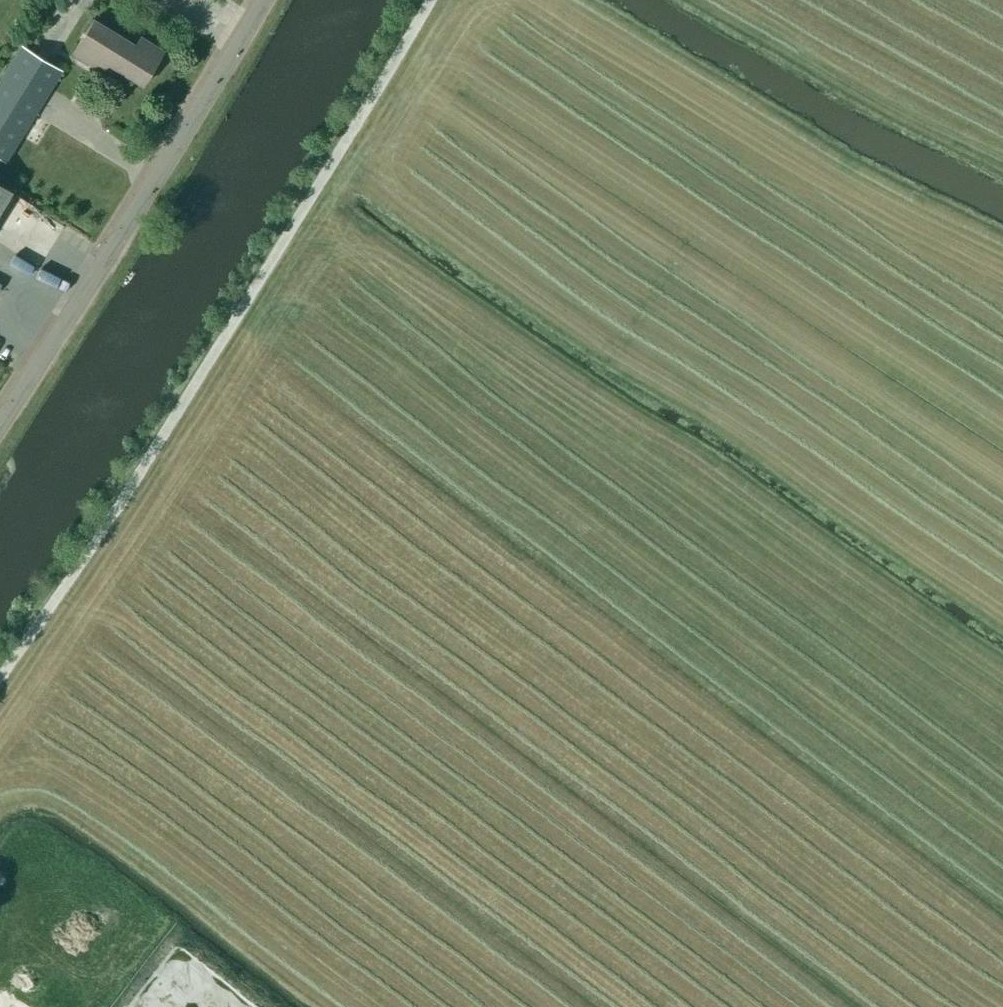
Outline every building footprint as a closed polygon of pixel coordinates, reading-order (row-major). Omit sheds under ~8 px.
[(73,53),(103,72),(108,63),(143,85),(164,51),(141,37),(136,45),(93,19),(73,53)] [(0,79),(0,159),(5,162),(62,70),(21,45),(0,79)] [(12,190),(0,183),(0,209),(12,190)] [(20,246),(0,238),(0,253),(15,258),(20,246)]
